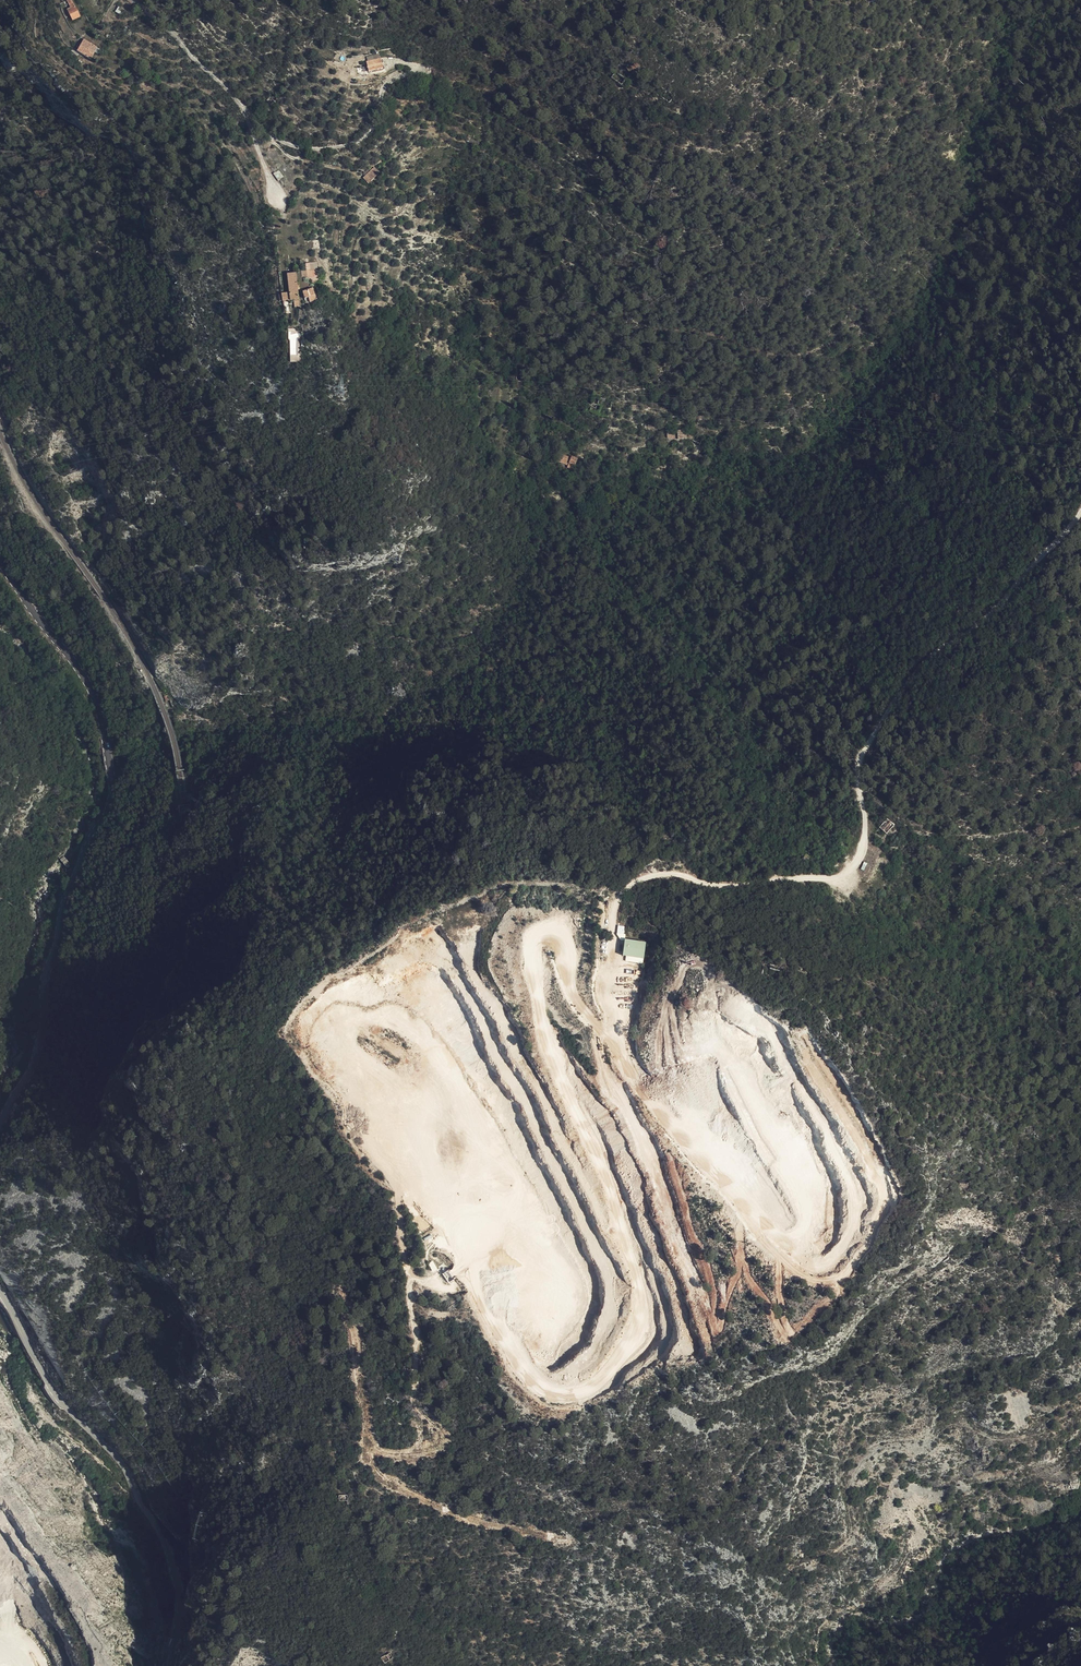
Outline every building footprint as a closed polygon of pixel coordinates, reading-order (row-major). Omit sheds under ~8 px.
[(78,22),(85,18),(79,6),(76,8),(77,11),(73,13),(78,22)] [(91,41),(83,52),(92,58),(95,54),(100,57),(101,56),(104,51),(104,50),(91,41)] [(100,57),(95,54),(92,58),(97,62),(100,57)] [(369,61),(372,72),(386,68),(384,58),(369,61)] [(612,78),(622,86),(626,80),(616,73),(612,78)] [(380,168),(375,172),(380,179),(386,174),(380,168)] [(279,170),(274,173),(278,180),(283,177),(279,170)] [(369,178),(373,183),(380,179),(375,172),(369,178)] [(291,300),(299,299),(299,303),(305,303),(305,299),(303,299),(300,272),(292,272),(293,291),(286,292),(288,303),(291,303),(291,300)] [(309,298),(312,298),(314,302),(321,301),(317,288),(306,291),(309,298)] [(289,329),(290,362),(297,361),(296,329),(289,329)] [(680,439),(689,439),(688,430),(669,431),(670,438),(680,437),(680,439)] [(541,437),(539,442),(546,445),(548,440),(541,437)] [(571,464),(570,466),(576,468),(581,457),(575,455),(574,456),(560,450),(558,456),(563,458),(563,461),(571,464)] [(561,464),(569,467),(570,466),(571,464),(563,461),(563,458),(558,456),(557,458),(562,460),(561,464)] [(888,828),(896,821),(890,814),(881,822),(888,828)] [(806,852),(803,857),(808,861),(812,855),(806,852)] [(60,859),(65,866),(69,863),(64,856),(60,859)] [(652,944),(631,944),(631,959),(636,959),(636,965),(647,965),(648,960),(652,960),(652,944)] [(433,1261),(428,1264),(432,1272),(437,1269),(433,1261)] [(442,1273),(448,1282),(453,1279),(448,1270),(442,1273)] [(349,1499),(354,1498),(352,1493),(349,1494),(347,1489),(339,1491),(340,1497),(348,1495),(349,1499)]
